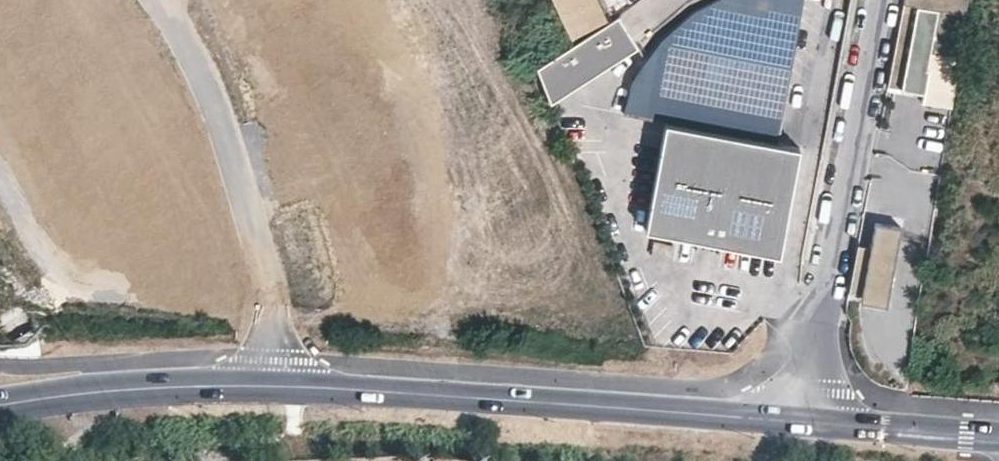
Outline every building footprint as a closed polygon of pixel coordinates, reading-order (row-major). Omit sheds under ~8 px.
[(574,33),(605,17),(596,0),(558,0),(574,33)] [(804,0),(715,0),(692,12),(660,40),(644,62),(632,87),(782,115),(804,0)] [(973,0),(909,0),(892,89),(929,96),(933,72),(932,71),(935,57),(963,62),(973,0)] [(616,16),(537,71),(554,103),(637,46),(616,16)] [(782,115),(632,87),(623,114),(666,122),(645,233),(712,246),(780,259),(805,120),(782,115)] [(891,301),(905,230),(879,225),(874,250),(861,247),(852,294),(865,296),(891,301)] [(652,257),(671,260),(674,246),(654,243),(652,257)] [(890,309),(891,301),(865,296),(864,304),(890,309)]
